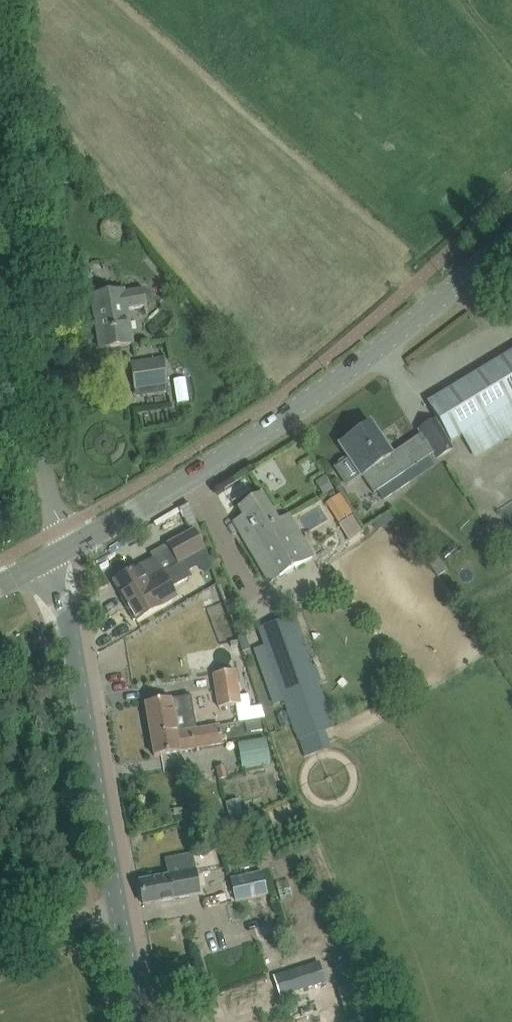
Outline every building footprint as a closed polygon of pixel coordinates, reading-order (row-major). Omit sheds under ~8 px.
[(91,296),(97,332),(103,332),(106,348),(132,344),(127,310),(146,307),(143,289),(124,292),(124,291),(91,296)] [(475,459),(511,437),(511,352),(428,402),(451,441),(462,435),(475,459)] [(167,384),(163,359),(130,364),(134,389),(167,384)] [(420,430),(422,433),(426,439),(401,455),(397,450),(390,455),(369,424),(340,444),(349,458),(346,460),(343,460),(340,462),(339,465),(335,467),(347,485),(361,475),(373,493),(377,491),(383,499),(409,482),(403,473),(434,453),(437,459),(452,449),(435,421),(420,430)] [(338,494),(355,525),(373,516),(356,484),(338,494)] [(245,541),(270,582),(313,557),(288,515),(278,521),(262,493),(238,508),(254,535),(245,541)] [(204,549),(200,541),(202,540),(188,503),(178,510),(191,532),(167,544),(177,563),(181,561),(181,562),(204,549)] [(204,549),(181,562),(186,571),(195,565),(201,567),(205,573),(212,569),(204,549)] [(136,586),(157,574),(161,571),(153,558),(137,566),(113,581),(128,607),(143,598),(136,586)] [(190,578),(181,562),(181,561),(177,563),(164,571),(164,570),(161,571),(157,574),(136,586),(143,598),(128,607),(126,608),(128,607),(131,612),(129,613),(133,621),(136,620),(137,622),(162,607),(162,606),(178,597),(172,587),(190,578)] [(228,601),(215,606),(220,620),(233,615),(228,601)] [(258,629),(298,742),(344,725),(316,647),(307,650),(294,616),(258,629)] [(213,675),(219,708),(237,705),(239,722),(264,718),(262,705),(252,707),(249,695),(241,696),(237,670),(213,675)] [(151,737),(162,735),(176,732),(196,728),(191,696),(171,699),(145,703),(151,737)] [(246,724),(247,730),(262,727),(261,721),(246,724)] [(176,732),(162,735),(151,737),(154,756),(180,752),(179,751),(223,743),(220,726),(176,733),(176,732)] [(243,769),(270,763),(266,740),(238,745),(243,769)] [(229,824),(245,820),(241,801),(225,804),(229,824)] [(144,906),(200,895),(192,854),(166,859),(169,875),(139,881),(144,906)] [(236,902),(268,895),(263,873),(231,880),(236,902)] [(226,1021),(240,1021),(288,1006),(281,988),(285,987),(287,994),(325,982),(325,981),(356,970),(350,952),(281,974),(280,972),(270,975),(258,941),(205,958),(226,1021)]
